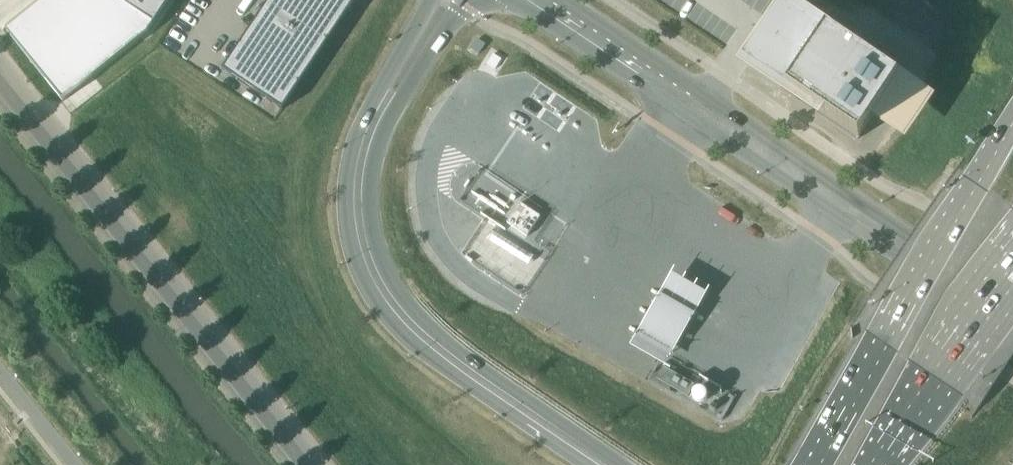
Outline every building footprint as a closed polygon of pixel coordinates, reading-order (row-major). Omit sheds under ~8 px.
[(1,31),(61,102),(146,35),(169,0),(38,0),(1,31)] [(266,9),(265,7),(250,30),(251,31),(242,44),(241,43),(222,70),(222,71),(271,103),(272,103),(278,107),(278,108),(280,109),(282,111),(356,0),(272,0),(266,9)] [(863,133),(872,120),(878,124),(905,143),(935,99),(888,67),(885,73),(796,13),(780,3),(741,61),(780,88),(825,117),(858,140),(863,133)] [(477,57),(485,46),(477,40),(469,52),(477,57)] [(494,72),(501,61),(494,55),(486,66),(494,72)] [(507,224),(527,238),(540,218),(520,204),(507,224)] [(658,367),(664,370),(670,358),(705,298),(670,278),(628,350),(658,367)] [(694,385),(663,367),(656,379),(687,397),(694,385)] [(693,397),(693,400),(694,402),(696,404),(699,405),(701,405),(703,404),(705,403),(707,401),(708,399),(708,396),(707,394),(705,392),(703,391),(701,390),(699,390),(696,391),(694,393),(693,395),(693,397)]
